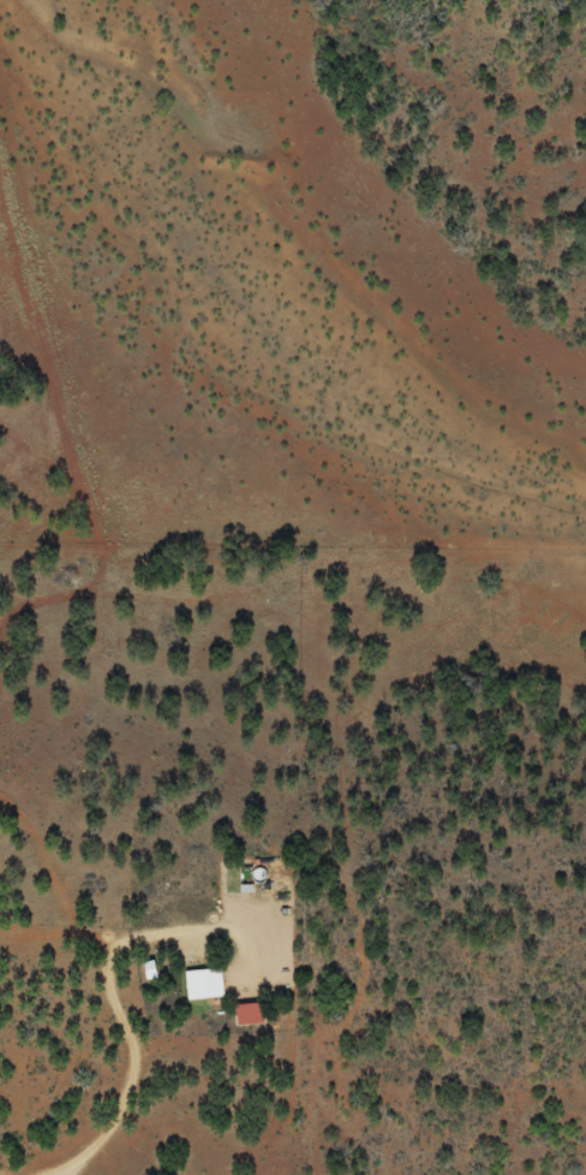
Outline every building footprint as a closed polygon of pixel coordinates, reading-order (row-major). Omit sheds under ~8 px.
[(189,1001),(226,1000),(225,970),(187,971),(189,1001)]
